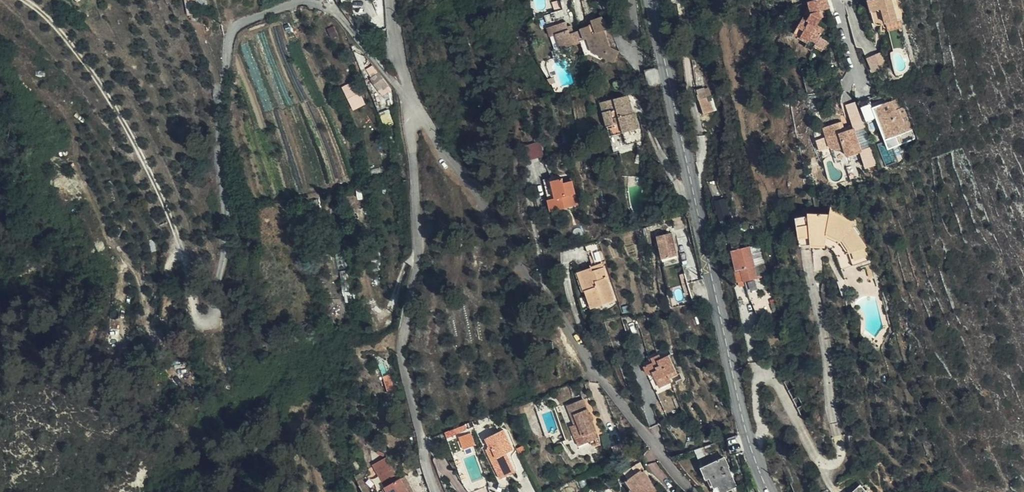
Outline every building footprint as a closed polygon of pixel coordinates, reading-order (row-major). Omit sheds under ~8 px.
[(197,7),(196,0),(186,0),(188,13),(198,12),(197,7)] [(829,0),(809,0),(811,5),(796,32),(802,35),(801,37),(809,41),(811,36),(818,40),(816,45),(823,49),(828,40),(821,35),(825,28),(819,25),(823,16),(821,10),(831,7),(829,0)] [(886,23),(897,21),(891,0),(868,0),(874,23),(879,25),(886,23)] [(553,3),(555,11),(563,10),(561,1),(553,3)] [(570,33),(568,26),(566,21),(548,27),(551,36),(557,34),(562,49),(570,46),(572,54),(584,50),(585,55),(589,53),(592,52),(612,62),(615,62),(619,51),(611,47),(605,30),(608,29),(603,19),(601,17),(592,20),(593,25),(590,26),(590,25),(580,28),(581,30),(574,32),(570,33)] [(897,21),(886,23),(888,30),(898,27),(897,21)] [(339,35),(335,25),(329,27),(333,37),(339,35)] [(882,52),(868,57),(874,71),(887,66),(882,52)] [(371,74),(377,69),(373,64),(366,67),(371,74)] [(383,96),(393,89),(379,72),(371,78),(383,96)] [(367,102),(355,80),(344,85),(355,108),(367,102)] [(610,136),(624,132),(637,129),(628,95),(601,103),(610,136)] [(716,110),(712,96),(698,101),(704,120),(711,117),(710,112),(716,110)] [(869,99),(857,103),(860,112),(864,123),(877,118),(885,139),(894,136),(908,132),(910,138),(914,137),(903,107),(900,108),(896,99),(873,108),(869,99)] [(846,105),(849,116),(859,112),(855,102),(846,105)] [(380,112),(385,126),(393,123),(389,109),(380,112)] [(853,128),(854,130),(865,127),(864,123),(860,112),(859,112),(849,116),(852,125),(853,128)] [(847,156),(861,152),(860,150),(854,130),(853,128),(844,131),(844,128),(842,122),(823,127),(826,137),(830,147),(837,151),(845,149),(847,156)] [(637,129),(624,132),(627,144),(640,141),(637,129)] [(908,132),(894,136),(896,143),(910,138),(908,132)] [(819,151),(830,147),(826,137),(816,140),(819,151)] [(542,140),(528,143),(532,158),(546,155),(542,140)] [(866,167),(877,164),(872,146),(860,150),(861,152),(866,167)] [(577,205),(572,181),(564,183),(563,180),(563,178),(552,180),(551,177),(544,179),(551,211),(577,205)] [(716,200),(722,221),(732,218),(727,197),(716,200)] [(829,215),(826,236),(824,246),(832,249),(838,260),(842,270),(869,261),(864,249),(867,247),(853,226),(856,223),(855,215),(850,213),(853,207),(846,203),(842,209),(831,203),(829,215)] [(813,232),(826,236),(829,215),(807,212),(807,215),(795,217),(800,245),(810,245),(810,239),(813,232)] [(824,246),(826,236),(813,232),(810,239),(810,245),(824,246)] [(661,259),(663,266),(677,263),(670,233),(656,236),(661,259)] [(737,235),(730,236),(737,271),(736,272),(737,281),(744,280),(757,277),(754,267),(752,259),(749,246),(741,248),(737,235)] [(763,258),(752,259),(754,267),(765,264),(763,258)] [(873,259),(869,261),(877,287),(881,286),(873,259)] [(593,271),(603,267),(602,262),(591,265),(592,267),(593,271)] [(615,300),(603,267),(593,271),(592,267),(581,271),(587,289),(585,290),(591,308),(615,300)] [(342,280),(350,278),(349,268),(340,270),(342,280)] [(583,291),(585,290),(587,289),(581,271),(578,272),(583,291)] [(354,305),(349,281),(338,283),(343,307),(354,305)] [(781,312),(772,292),(752,300),(761,321),(781,312)] [(631,304),(624,305),(626,312),(632,310),(631,304)] [(669,355),(662,359),(654,362),(645,366),(649,374),(652,372),(659,388),(672,382),(671,377),(678,375),(669,355)] [(394,392),(388,375),(382,376),(389,394),(394,392)] [(571,427),(575,437),(584,434),(587,442),(598,438),(583,400),(567,406),(575,425),(571,427)] [(468,430),(465,424),(455,428),(458,433),(468,430)] [(500,465),(506,476),(515,471),(507,453),(513,450),(504,430),(485,438),(489,448),(486,449),(495,467),(500,465)] [(475,445),(471,432),(459,436),(464,449),(475,445)] [(584,434),(575,437),(579,445),(587,442),(584,434)] [(617,457),(627,452),(623,443),(613,448),(617,457)] [(714,463),(704,468),(707,477),(711,475),(715,485),(718,484),(723,491),(736,486),(728,469),(729,468),(725,458),(720,460),(716,452),(710,454),(714,463)] [(400,479),(393,466),(387,458),(374,465),(389,491),(408,491),(400,479)] [(500,479),(506,476),(500,465),(495,467),(500,479)] [(633,489),(638,486),(642,491),(659,491),(645,471),(643,473),(641,470),(627,479),(633,489)] [(408,491),(414,491),(406,477),(400,479),(408,491)]
